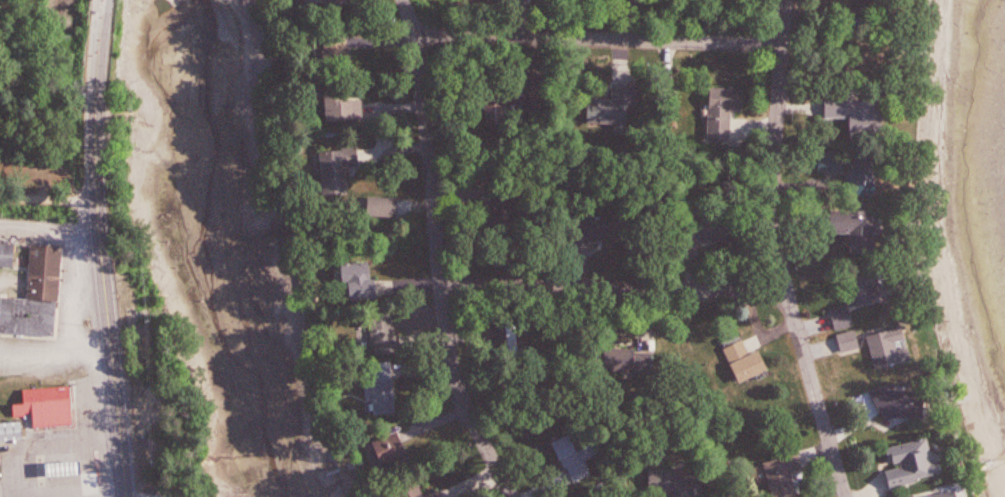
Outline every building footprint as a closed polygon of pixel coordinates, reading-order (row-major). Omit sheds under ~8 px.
[(865,54),(875,59),(881,49),(871,43),(865,54)] [(707,135),(709,105),(708,105),(710,84),(743,85),(741,108),(732,107),(730,136),(707,135)] [(328,88),(329,120),(364,120),(363,100),(349,100),(349,88),(328,88)] [(508,98),(520,108),(528,98),(516,88),(508,98)] [(824,96),(848,97),(880,98),(881,140),(851,141),(850,114),(824,115),(824,96)] [(590,123),(630,123),(630,99),(590,99),(590,123)] [(325,194),(351,193),(350,166),(362,166),(361,148),(323,149),(325,194)] [(818,148),(842,149),(841,170),(817,169),(818,148)] [(855,152),(876,153),(874,192),(853,191),(853,192),(846,192),(848,166),(854,166),(855,152)] [(849,230),(830,230),(829,207),(865,206),(865,212),(871,212),(872,249),(849,249),(849,230)] [(735,244),(736,216),(700,216),(700,243),(735,244)] [(20,243),(0,243),(0,267),(19,268),(20,243)] [(2,297),(0,328),(0,333),(61,337),(66,247),(34,245),(31,299),(2,297)] [(848,276),(872,270),(877,283),(880,294),(851,303),(848,292),(852,291),(848,276)] [(393,299),(393,280),(350,280),(350,299),(393,299)] [(829,306),(847,301),(854,322),(836,328),(829,306)] [(375,347),(381,346),(383,356),(403,354),(397,311),(371,314),(375,347)] [(865,332),(901,323),(910,358),(875,368),(865,332)] [(836,332),(854,327),(859,345),(841,350),(836,332)] [(742,336),(749,352),(758,348),(767,366),(738,380),(729,360),(723,346),(723,345),(720,337),(737,330),(740,337),(742,336)] [(376,416),(398,415),(397,364),(368,364),(369,402),(376,402),(376,416)] [(868,388),(888,382),(889,387),(924,388),(923,415),(896,414),(885,417),(868,388)] [(34,388),(34,387),(72,384),(74,410),(73,410),(74,422),(36,424),(35,413),(28,414),(25,389),(34,388)] [(25,441),(25,422),(2,422),(2,441),(25,441)] [(377,442),(387,467),(411,457),(402,433),(377,442)] [(884,467),(895,464),(893,457),(889,458),(885,445),(926,433),(930,446),(926,447),(928,455),(929,459),(936,457),(939,470),(932,472),(933,474),(889,486),(884,467)] [(596,474),(581,435),(558,444),(573,483),(596,474)] [(797,492),(780,496),(772,496),(762,460),(778,456),(776,452),(797,446),(803,467),(790,471),(797,492)] [(52,476),(89,474),(88,460),(51,462),(52,476)] [(652,469),(652,495),(688,495),(688,469),(652,469)] [(421,483),(388,496),(389,496),(427,496),(421,483)]
